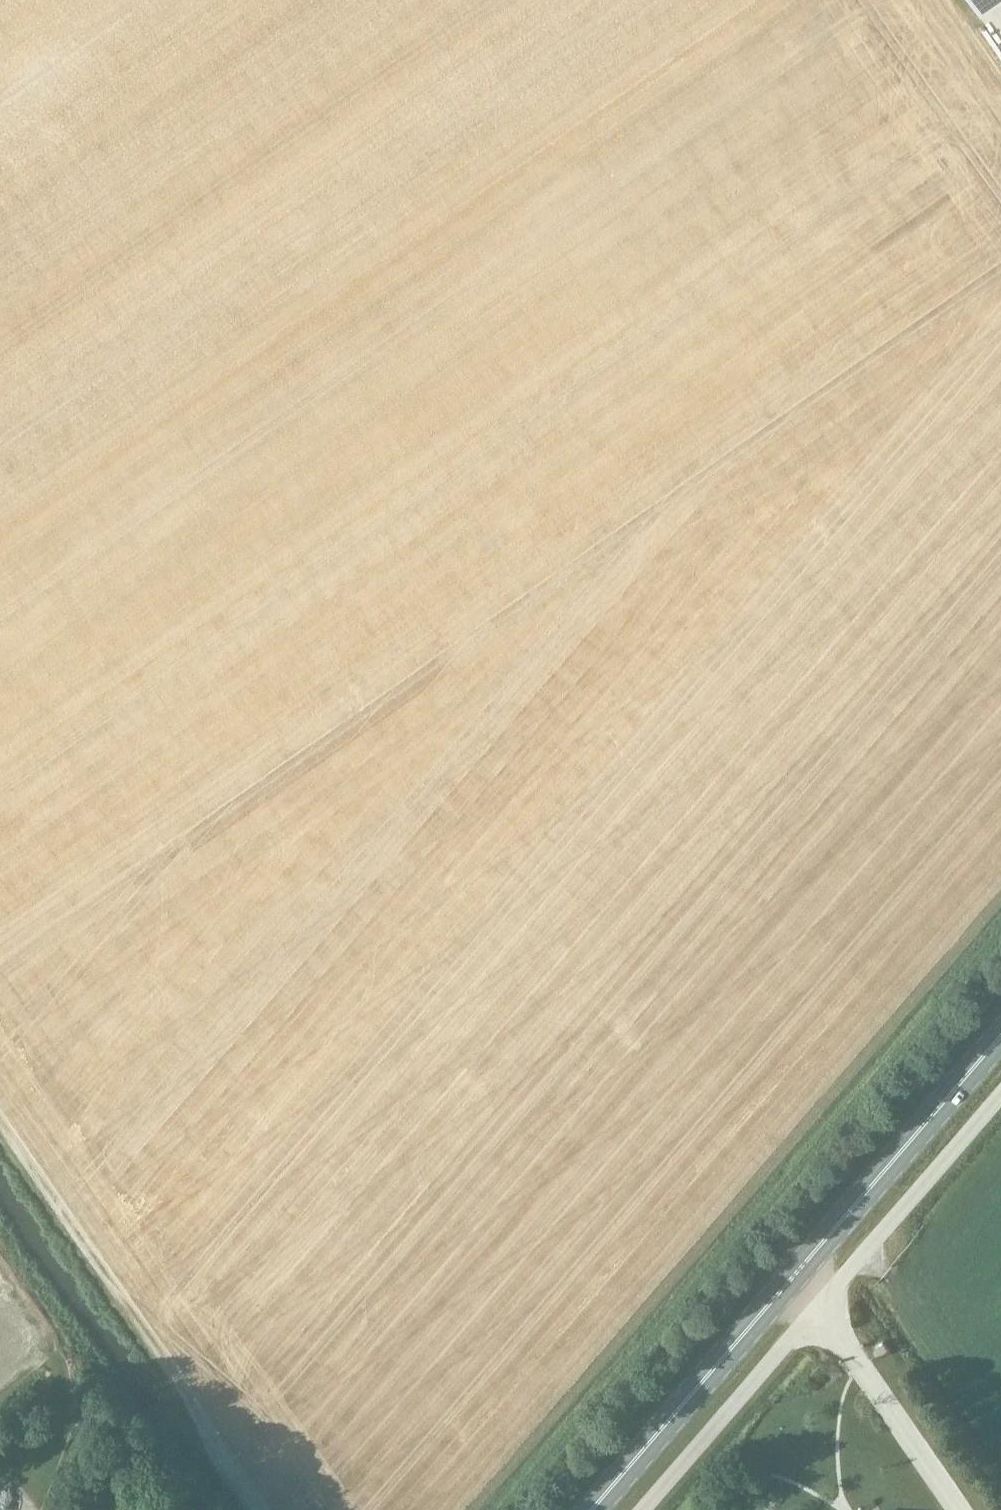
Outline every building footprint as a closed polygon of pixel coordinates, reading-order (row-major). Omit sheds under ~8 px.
[(979,10),(993,0),(972,0),(979,10)]
